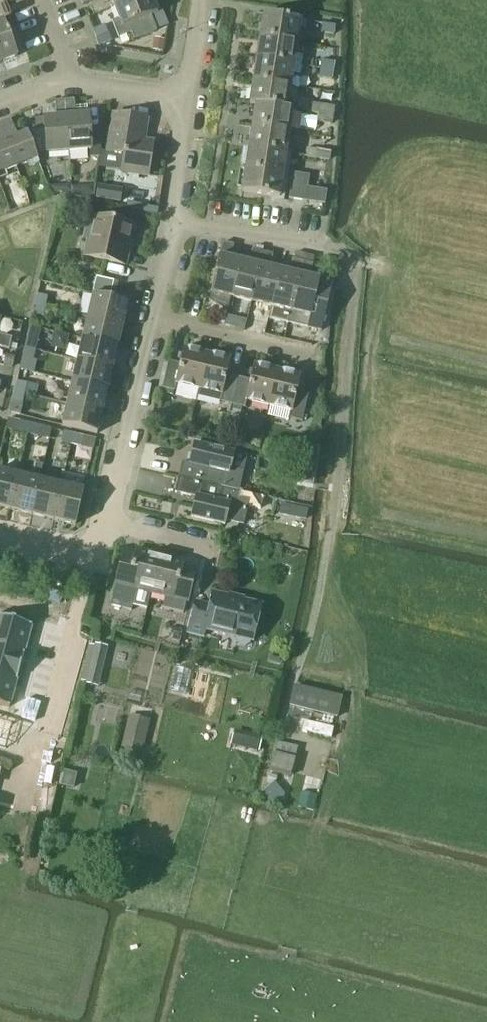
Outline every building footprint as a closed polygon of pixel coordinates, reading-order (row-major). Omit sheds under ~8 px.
[(114,7),(119,19),(112,22),(119,39),(132,33),(134,40),(157,31),(151,16),(158,14),(152,0),(131,0),(114,7)] [(263,14),(260,37),(297,43),(301,20),(263,14)] [(18,56),(4,21),(0,22),(0,63),(18,56)] [(336,25),(334,25),(322,23),(320,33),(335,35),(336,25)] [(106,25),(92,30),(96,39),(109,34),(106,25)] [(297,43),(260,37),(256,59),(294,65),(297,43)] [(155,38),(153,50),(162,52),(164,40),(155,38)] [(294,65),(256,59),(253,81),(291,87),(294,65)] [(323,61),(321,70),(334,72),(335,63),(323,61)] [(334,72),(321,70),(320,79),(332,81),(334,72)] [(291,87),(253,81),(249,104),(255,105),(255,104),(287,108),(291,87)] [(68,152),(84,150),(90,150),(91,158),(100,157),(103,134),(90,135),(88,115),(76,116),(75,99),(64,100),(68,152)] [(47,153),(68,152),(64,100),(55,101),(57,117),(44,118),(47,153)] [(293,109),(287,108),(255,104),(255,105),(252,125),(290,131),(293,109)] [(335,107),(320,104),(319,113),(333,115),(335,107)] [(332,124),(333,115),(319,113),(318,122),(332,124)] [(146,120),(114,115),(107,153),(122,156),(120,171),(148,175),(153,143),(143,141),(146,120)] [(0,124),(0,173),(38,159),(28,134),(17,138),(11,120),(0,124)] [(286,154),(290,131),(252,125),(249,147),(286,154)] [(286,154),(249,147),(242,191),(279,197),(286,154)] [(317,149),(316,158),(315,159),(329,161),(331,151),(317,149)] [(293,173),(289,198),(325,204),(327,190),(308,187),(310,175),(293,173)] [(59,185),(48,187),(51,195),(60,192),(59,185)] [(97,186),(95,199),(120,203),(122,190),(97,186)] [(128,251),(125,251),(131,225),(97,217),(91,244),(88,243),(85,256),(125,265),(128,251)] [(235,278),(239,261),(230,258),(234,245),(223,242),(220,256),(219,256),(211,293),(209,301),(218,306),(228,309),(231,297),(235,278)] [(249,263),(239,261),(235,278),(231,297),(250,302),(262,251),(252,249),(249,263)] [(270,306),(279,270),(270,268),(273,254),(262,251),(250,302),(270,306)] [(288,324),(302,261),(292,258),(288,272),(279,270),(270,306),(271,307),(268,319),(288,324)] [(313,264),(302,261),(288,324),(321,332),(332,285),(319,281),(320,279),(310,277),(313,264)] [(114,281),(96,277),(93,290),(111,293),(114,281)] [(37,294),(35,304),(46,307),(49,297),(37,294)] [(88,316),(123,325),(128,303),(93,294),(88,316)] [(46,307),(35,304),(32,314),(44,317),(46,307)] [(123,325),(88,316),(83,338),(118,347),(123,325)] [(231,327),(233,317),(227,316),(225,325),(231,327)] [(251,331),(263,334),(265,325),(253,323),(251,331)] [(24,348),(36,351),(41,328),(30,325),(24,348)] [(83,338),(77,360),(113,368),(118,347),(83,338)] [(10,344),(0,341),(0,348),(9,349),(10,344)] [(176,384),(198,390),(207,353),(184,347),(180,364),(168,361),(162,388),(175,391),(176,384)] [(34,360),(36,351),(24,348),(22,357),(34,360)] [(232,405),(238,378),(227,375),(231,359),(207,353),(198,390),(197,396),(219,402),(232,405)] [(3,366),(12,368),(15,357),(6,355),(3,366)] [(113,368),(77,360),(72,382),(107,390),(113,368)] [(246,401),(269,406),(277,369),(254,364),(250,380),(238,378),(232,405),(245,407),(246,401)] [(277,369),(269,406),(291,411),(289,418),(302,421),(308,394),(297,391),(301,375),(277,369)] [(14,391),(25,394),(26,393),(34,395),(37,385),(16,381),(14,391)] [(107,390),(72,382),(67,404),(102,412),(107,390)] [(23,403),(25,394),(14,391),(12,401),(23,403)] [(97,434),(102,412),(67,404),(62,425),(97,434)] [(18,432),(28,435),(30,423),(21,421),(18,432)] [(30,423),(28,435),(38,437),(41,426),(30,423)] [(71,445),(74,434),(64,431),(61,442),(71,445)] [(84,436),(74,434),(71,445),(81,447),(84,436)] [(182,462),(178,477),(238,491),(242,473),(230,469),(234,453),(195,444),(190,464),(182,462)] [(314,475),(316,464),(301,461),(298,472),(314,475)] [(9,509),(18,475),(0,470),(0,507),(9,509)] [(40,480),(18,475),(9,509),(31,514),(40,480)] [(239,497),(240,496),(240,493),(219,488),(219,487),(238,491),(178,477),(175,493),(196,498),(192,517),(224,525),(225,520),(243,524),(248,500),(239,497)] [(62,485),(40,480),(31,514),(54,520),(62,485)] [(84,490),(62,485),(54,520),(76,525),(84,490)] [(291,499),(290,502),(308,505),(311,490),(301,489),(293,487),(291,499)] [(295,508),(293,518),(305,521),(308,511),(296,508),(295,508)] [(147,609),(150,593),(160,555),(137,549),(135,555),(130,575),(119,572),(114,591),(111,606),(130,610),(131,605),(147,609)] [(160,555),(150,593),(165,597),(162,608),(185,614),(191,589),(196,571),(185,568),(187,562),(160,555)] [(261,606),(213,594),(210,606),(195,602),(188,633),(203,637),(205,629),(236,637),(236,641),(238,645),(245,647),(249,645),(250,640),(252,641),(261,606)] [(23,651),(30,627),(0,619),(0,644),(23,651)] [(15,679),(23,651),(0,644),(0,675),(15,679)] [(94,644),(85,685),(99,688),(108,647),(94,644)] [(282,666),(284,656),(271,652),(268,663),(282,666)] [(7,709),(15,679),(0,675),(0,707),(7,709)] [(290,707),(338,718),(343,697),(295,687),(290,707)] [(304,713),(303,720),(326,723),(326,716),(304,713)] [(129,715),(121,748),(142,753),(150,720),(129,715)] [(231,745),(259,752),(263,737),(235,730),(231,745)] [(278,744),(275,753),(283,755),(295,758),(297,748),(278,744)] [(64,771),(61,786),(72,788),(75,774),(64,771)] [(271,784),(275,786),(275,783),(277,776),(269,774),(267,783),(271,784)]
